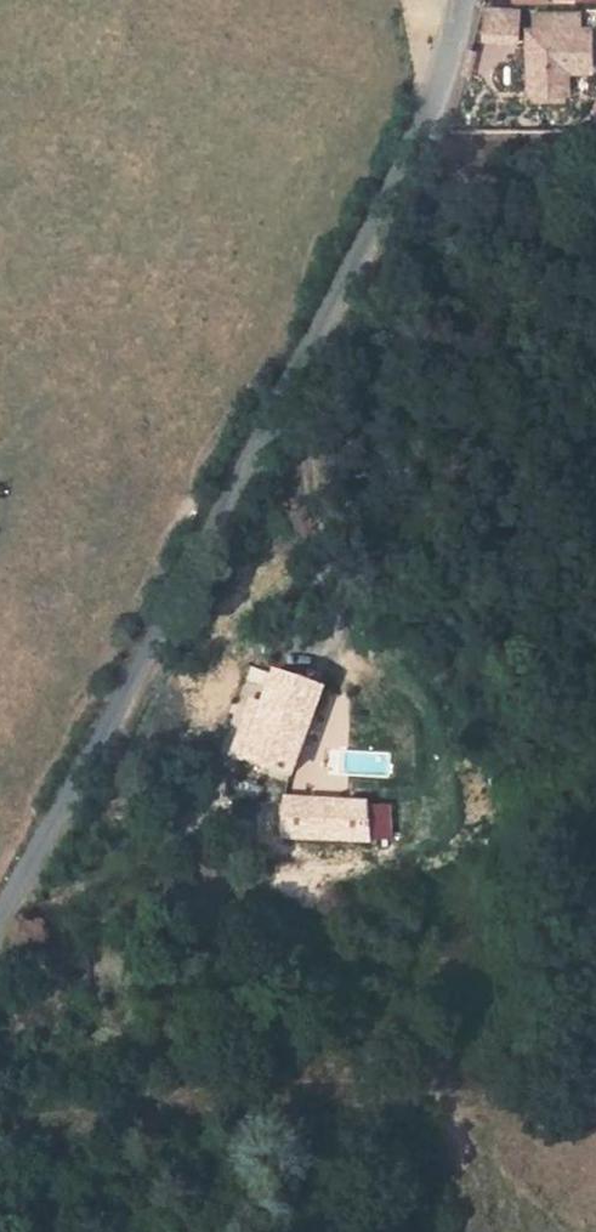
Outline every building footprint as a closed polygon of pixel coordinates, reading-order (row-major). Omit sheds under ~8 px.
[(515,41),(517,10),(487,9),(485,39),(515,41)] [(566,71),(591,70),(589,30),(576,31),(576,15),(534,17),(534,32),(528,32),(530,94),(567,93),(566,71)] [(321,690),(276,674),(244,762),(290,778),(321,690)] [(280,838),(312,840),(314,802),(285,800),(280,838)] [(345,841),(346,804),(314,802),(312,840),(345,841)] [(345,841),(371,843),(369,806),(346,804),(345,841)]
